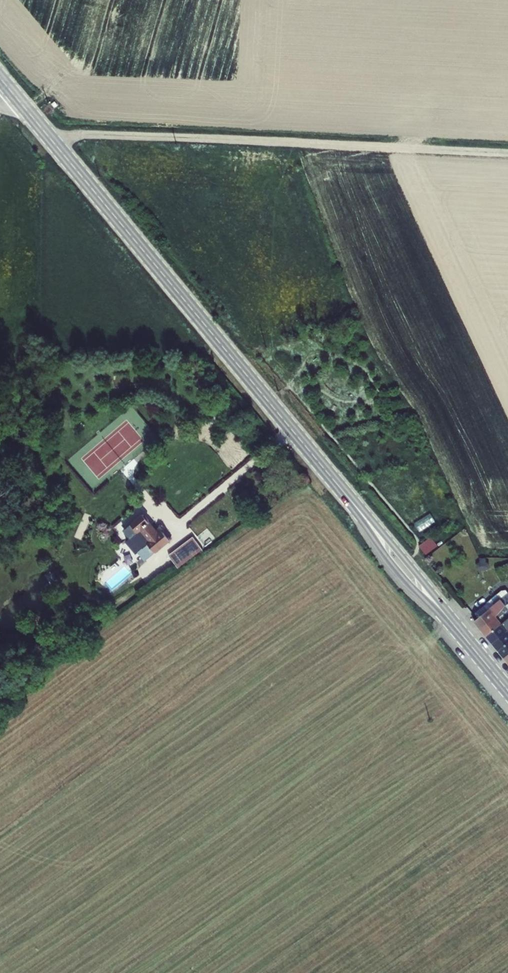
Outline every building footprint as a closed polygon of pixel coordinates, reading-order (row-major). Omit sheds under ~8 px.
[(432,512),(416,522),(421,530),(437,521),(432,512)] [(133,537),(142,549),(138,553),(145,562),(170,541),(160,529),(157,531),(143,515),(124,531),(130,539),(133,537)] [(432,535),(420,545),(426,552),(438,543),(432,535)] [(168,556),(178,569),(202,550),(193,538),(168,556)] [(502,588),(482,605),(486,610),(507,593),(502,588)] [(474,620),(480,628),(507,607),(507,608),(507,595),(507,593),(486,610),(474,620)] [(480,628),(486,635),(507,616),(507,608),(507,607),(480,628)] [(486,635),(493,643),(507,630),(507,616),(486,635)] [(493,643),(499,650),(507,642),(507,630),(493,643)] [(499,650),(505,658),(507,655),(507,642),(499,650)]
